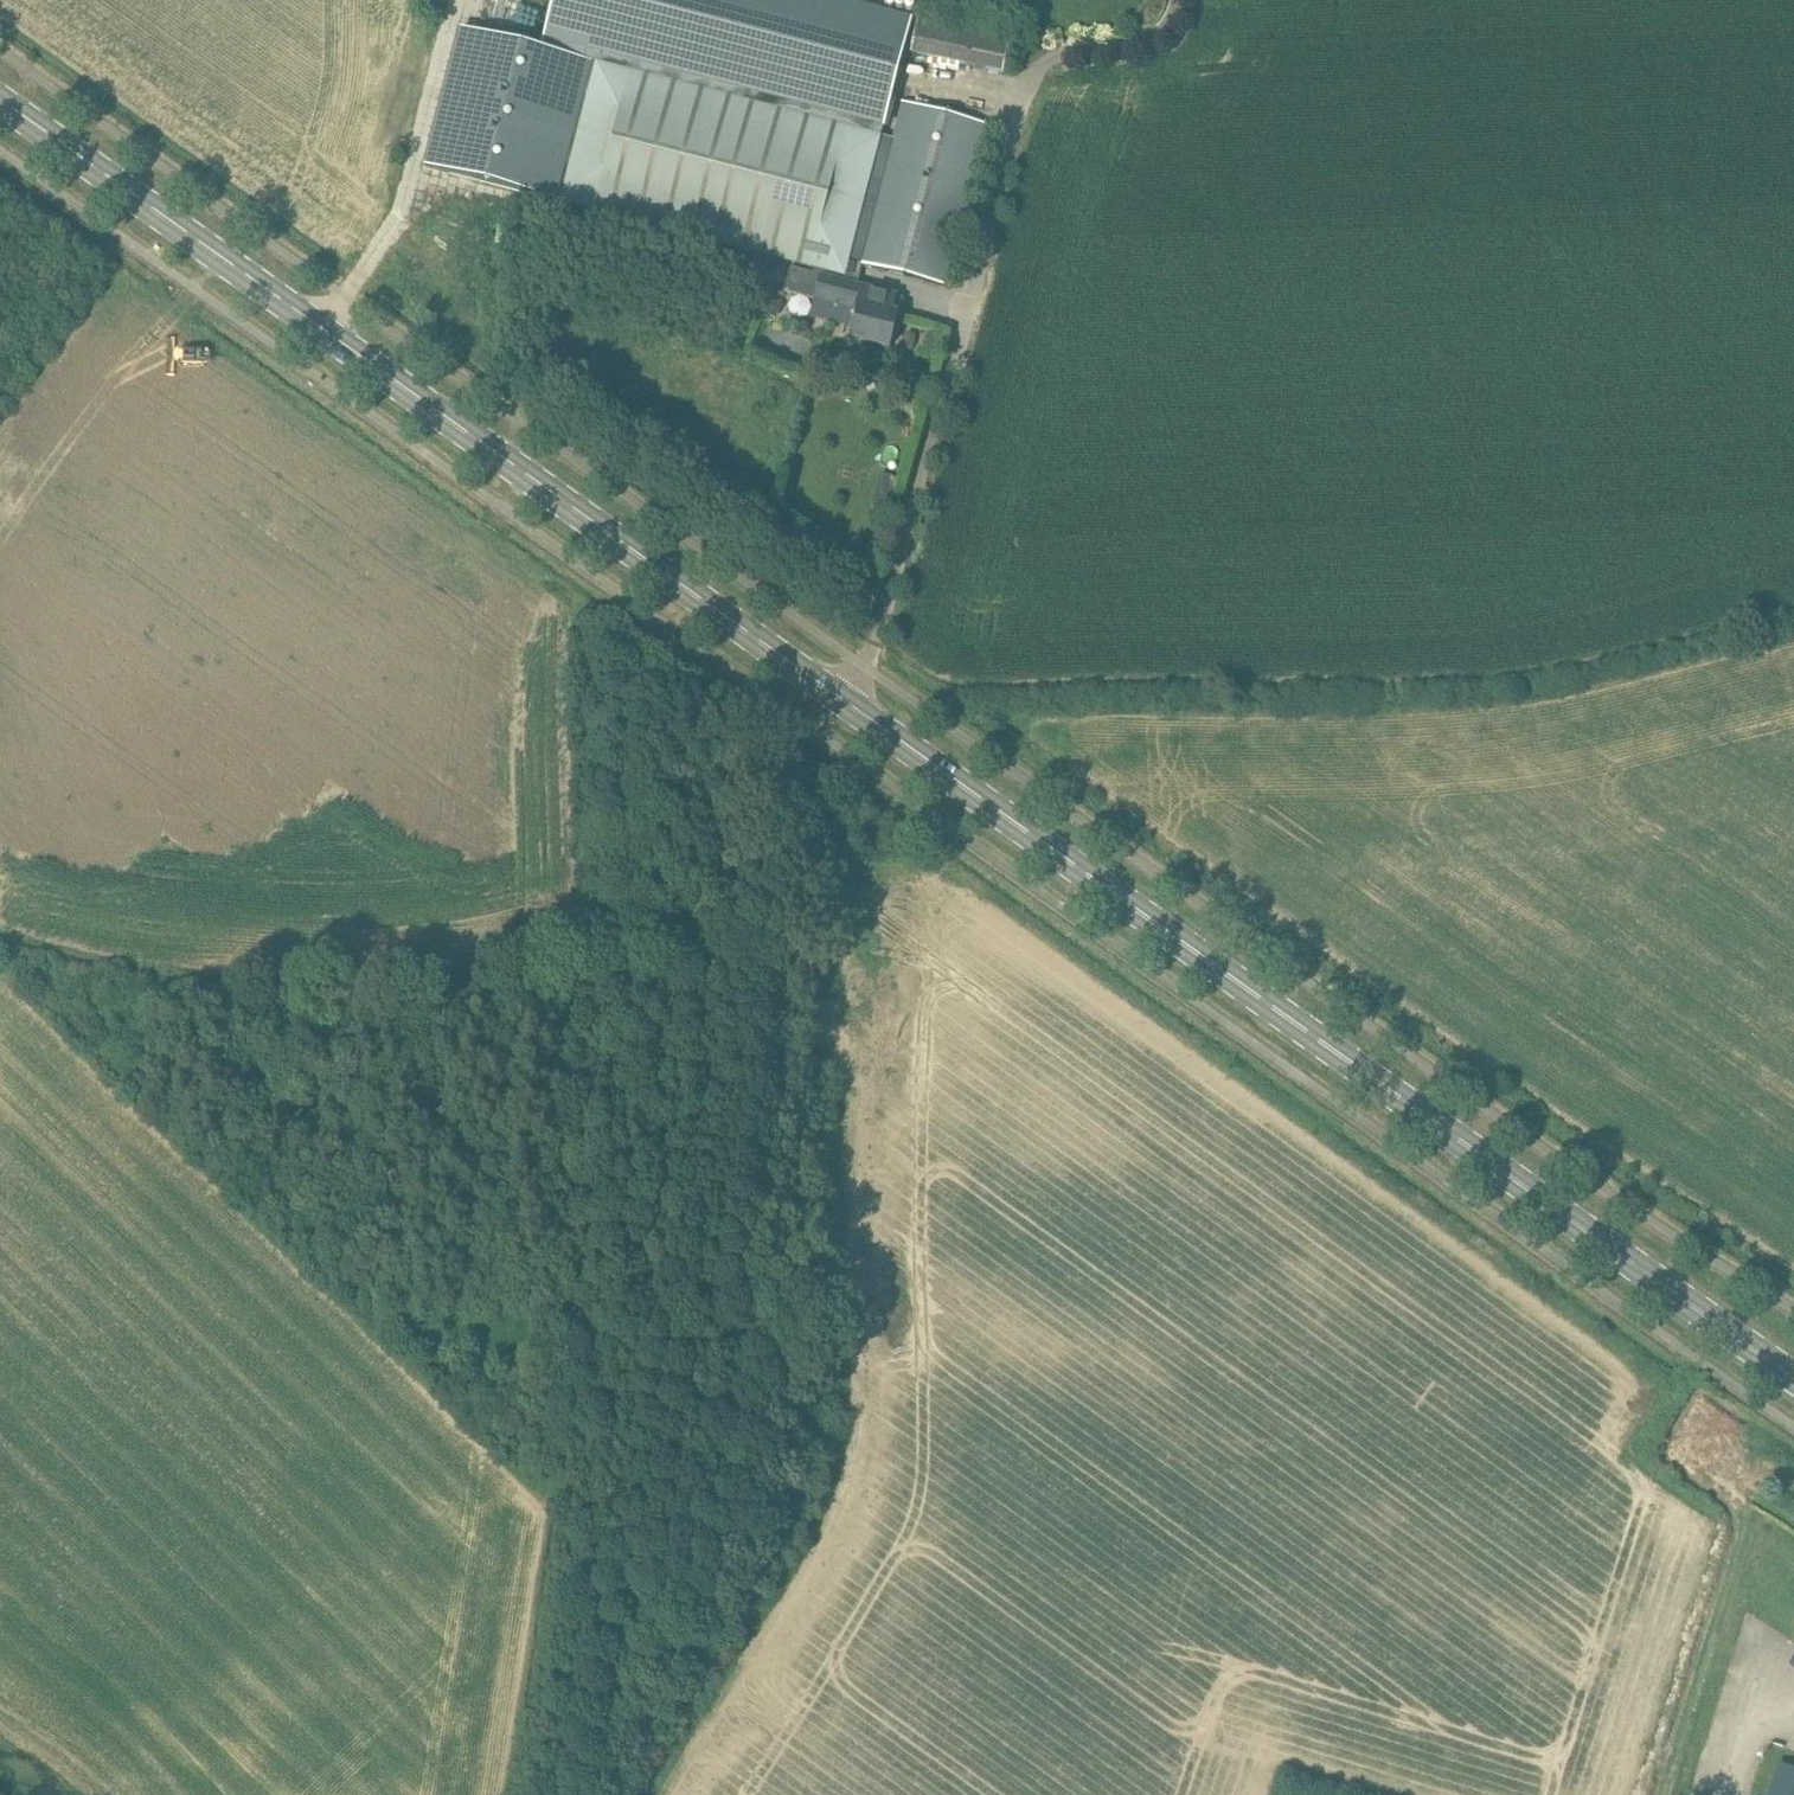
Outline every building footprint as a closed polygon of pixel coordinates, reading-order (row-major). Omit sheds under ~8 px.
[(543,48),(882,137),(883,137),(914,18),(842,0),(556,0),(543,48)] [(1012,36),(960,25),(919,16),(911,54),(1004,73),(1012,36)] [(461,27),(425,167),(846,276),(850,261),(861,264),(871,228),(859,225),(882,137),(543,48),(461,27)] [(991,127),(968,121),(904,101),(871,228),(861,264),(949,287),(991,127)] [(892,295),(789,269),(784,291),(810,297),(809,299),(831,304),(839,307),(841,300),(859,304),(877,309),(880,301),(890,303),(892,295)] [(859,305),(851,338),(891,348),(899,315),(894,313),(898,297),(892,295),(890,303),(880,301),(877,309),(859,304),(859,305)] [(889,512),(893,499),(875,494),(872,507),(889,512)] [(1779,1765),(1770,1794),(1793,1794),(1793,1770),(1779,1765)]
